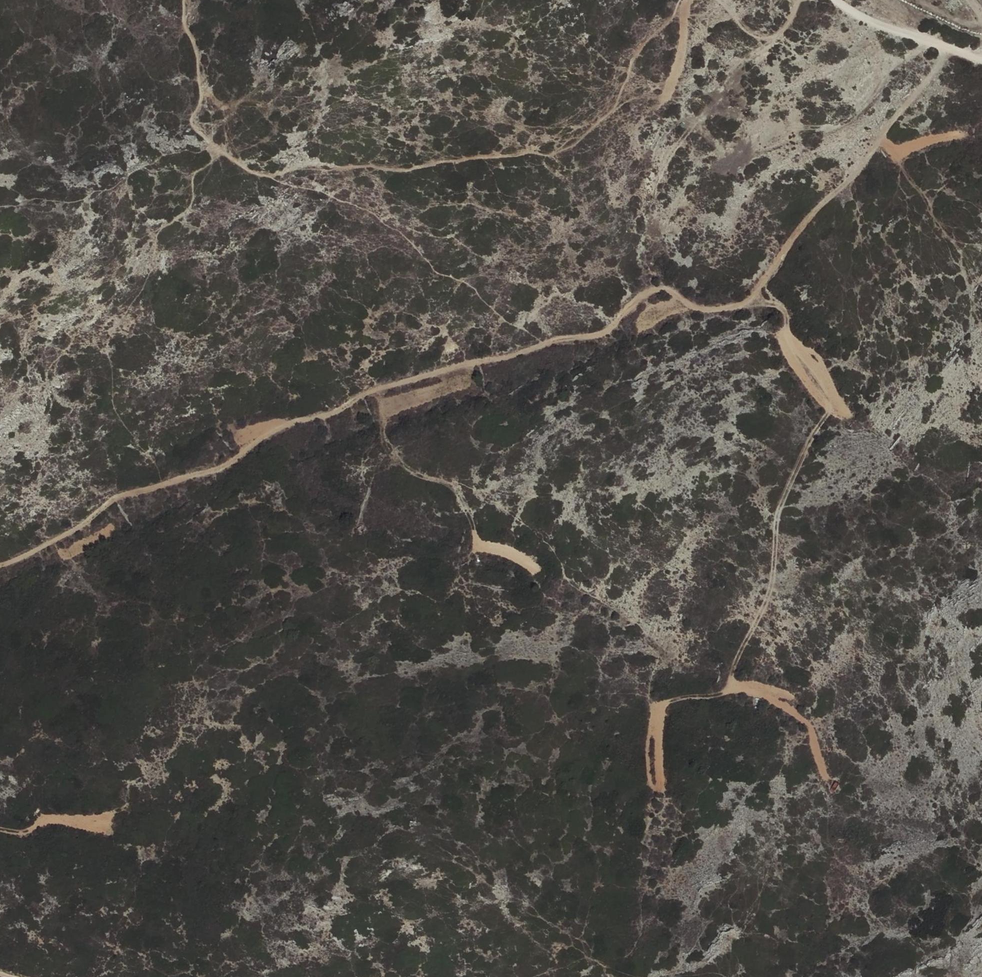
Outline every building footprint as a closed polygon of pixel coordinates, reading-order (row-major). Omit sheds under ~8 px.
[(947,8),(953,15),(965,7),(960,0),(958,0),(947,8)]
